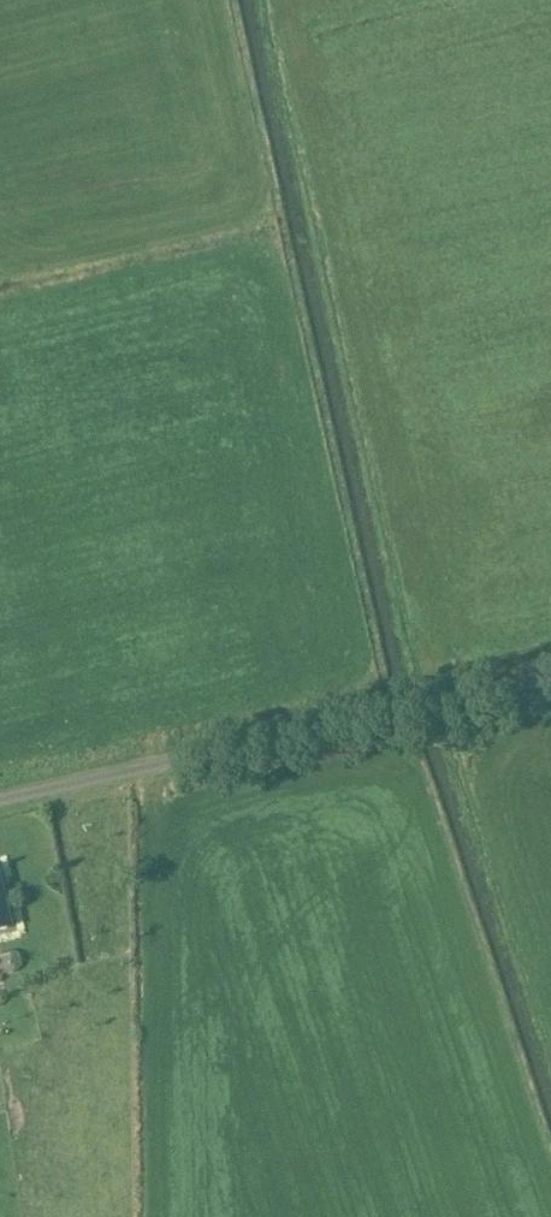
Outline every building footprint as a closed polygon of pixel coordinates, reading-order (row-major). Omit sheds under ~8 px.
[(9,931),(0,893),(0,933),(9,931)]
